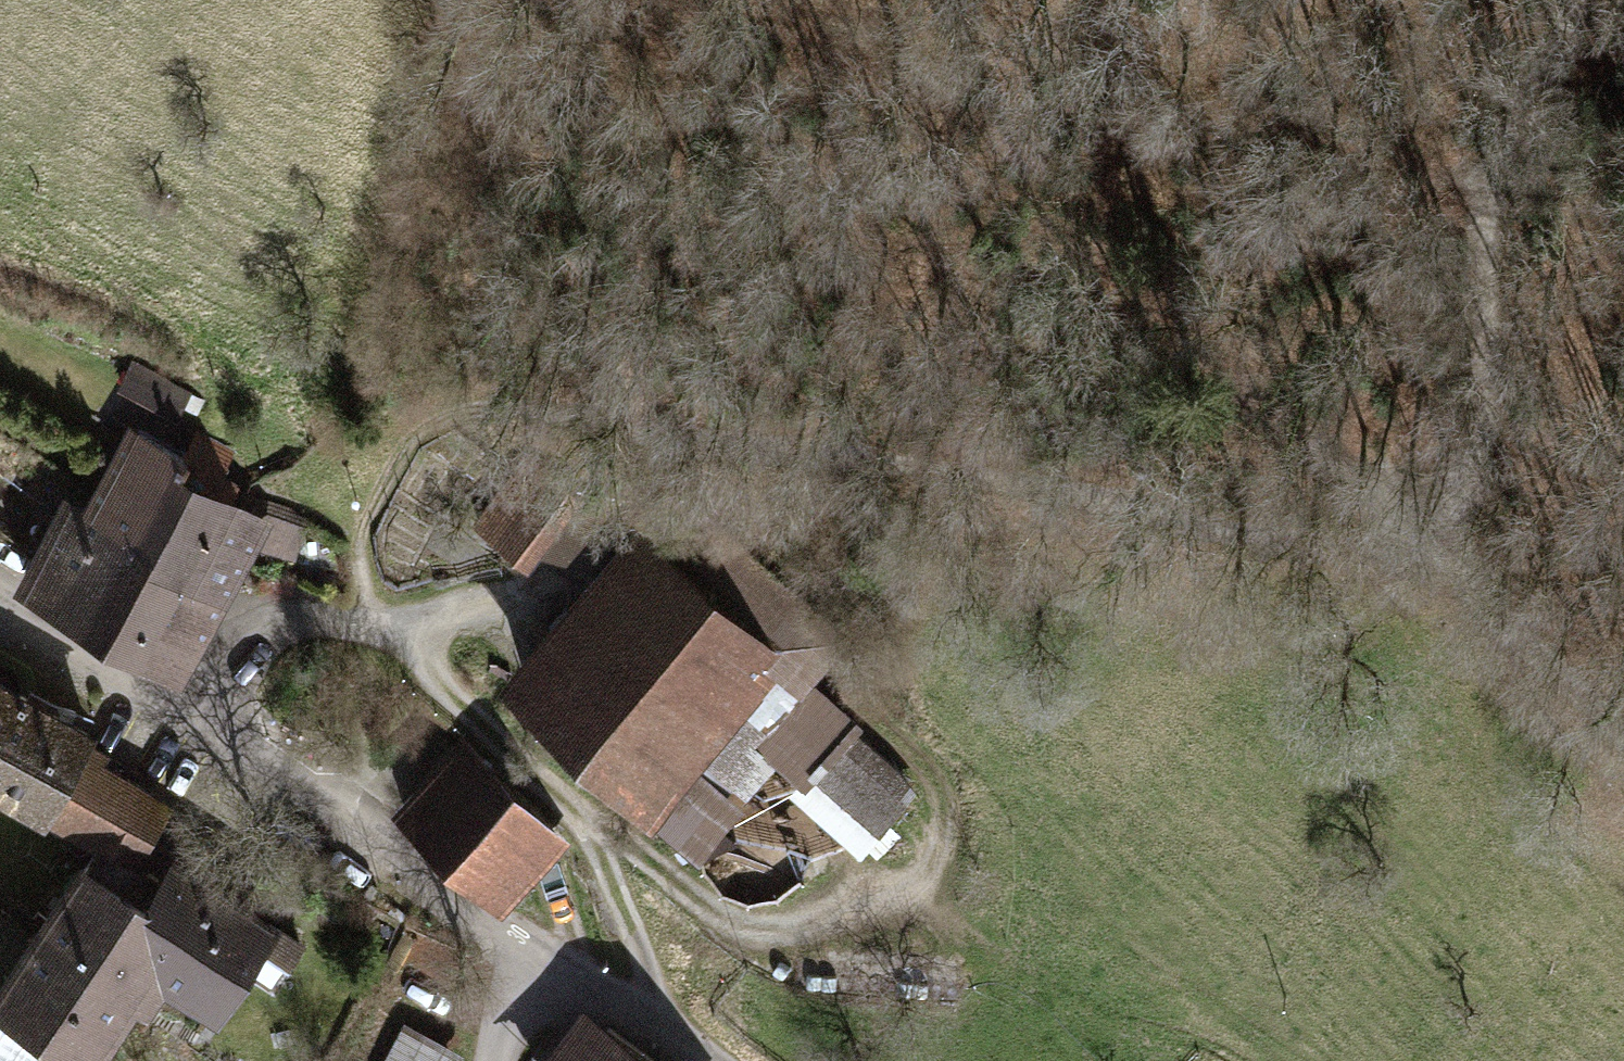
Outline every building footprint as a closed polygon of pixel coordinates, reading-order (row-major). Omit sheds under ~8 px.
[(183,393),(133,365),(122,385),(173,412),(183,393)] [(99,490),(90,506),(153,545),(199,463),(138,430),(104,490),(99,490)] [(566,489),(526,459),(477,522),(517,552),(566,489)] [(209,469),(199,463),(153,545),(209,579),(233,535),(286,552),(304,519),(283,507),(253,497),(248,508),(200,482),(209,469)] [(504,671),(531,694),(570,648),(550,631),(571,607),(593,622),(655,551),(686,578),(696,567),(708,523),(666,485),(504,671)] [(153,545),(90,506),(74,513),(64,508),(58,518),(49,509),(28,547),(47,557),(31,589),(105,631),(153,545)] [(570,648),(531,694),(633,786),(673,739),(678,734),(728,677),(762,708),(800,665),(831,631),(708,523),(696,567),(686,578),(655,551),(593,622),(571,607),(550,631),(570,648)] [(183,626),(209,579),(153,545),(105,631),(162,662),(173,643),(188,651),(198,634),(183,626)] [(728,677),(678,734),(746,793),(776,760),(867,844),(916,790),(898,767),(855,731),(863,722),(800,665),(762,708),(728,677)] [(136,859),(166,807),(77,755),(89,735),(0,683),(0,779),(136,859)] [(673,739),(633,786),(703,850),(744,804),(673,739)] [(553,824),(473,750),(407,821),(487,895),(553,824)] [(153,910),(84,865),(0,985),(0,1060),(64,1060),(77,1041),(90,1050),(151,964),(177,925),(153,910)] [(153,910),(177,925),(151,964),(214,1006),(242,964),(272,984),(283,966),(285,967),(299,945),(215,889),(208,900),(174,878),(153,910)] [(609,1026),(582,1005),(539,1060),(583,1060),(609,1026)] [(468,1054),(403,1020),(381,1060),(464,1060),(468,1054)] [(583,1060),(657,1060),(609,1026),(583,1060)]
